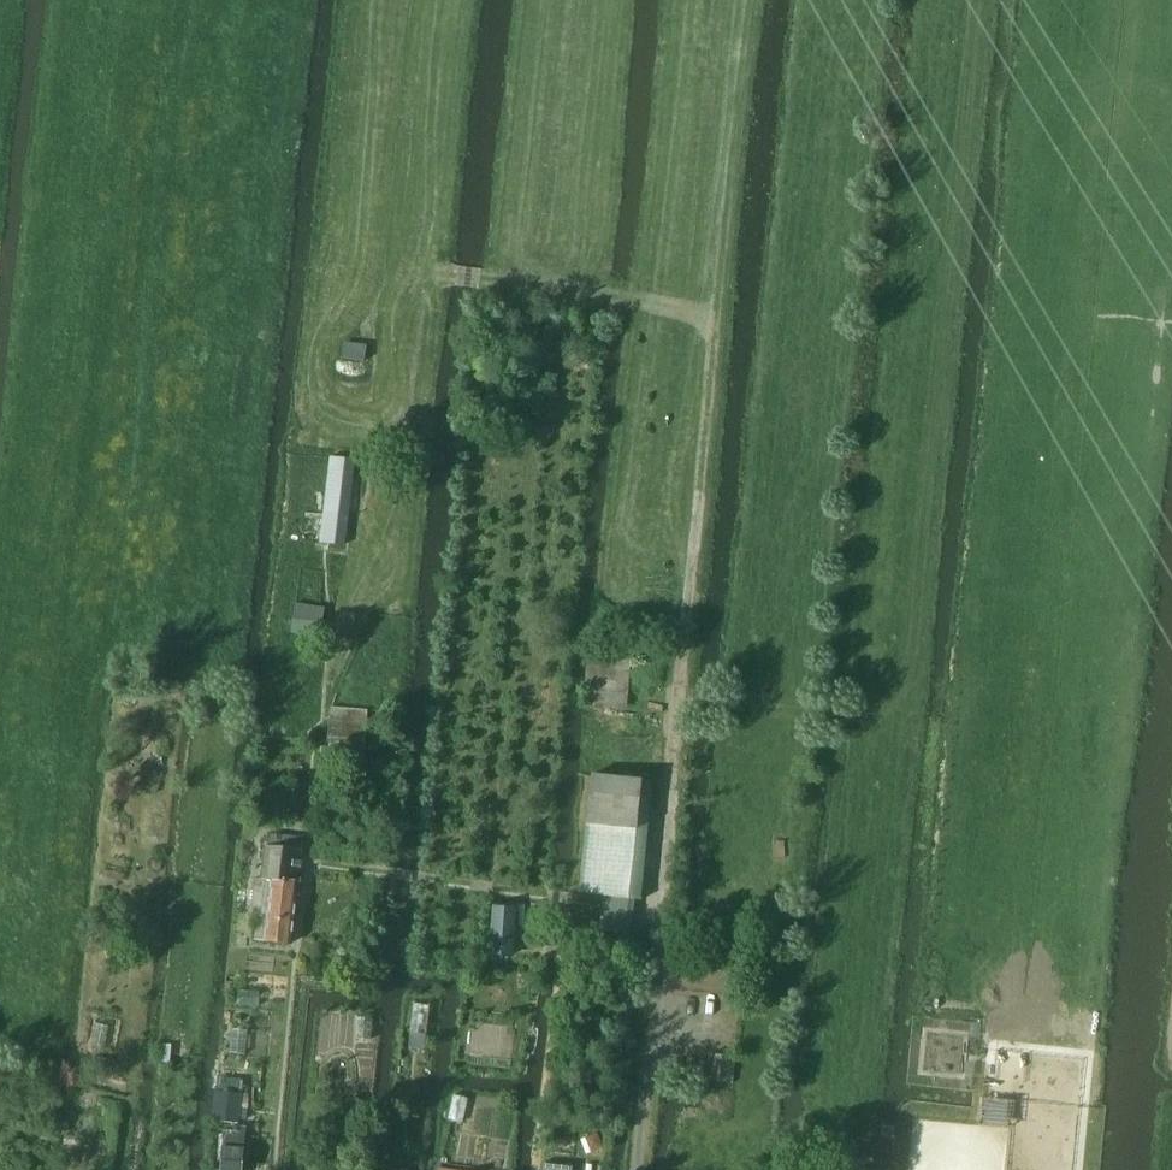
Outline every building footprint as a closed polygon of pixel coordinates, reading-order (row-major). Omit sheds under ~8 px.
[(341,359),(364,362),(367,346),(344,343),(341,359)] [(342,546),(352,460),(330,458),(320,544),(342,546)] [(320,638),(324,608),(295,603),(290,634),(320,638)] [(329,708),(327,740),(325,760),(362,763),(362,752),(375,752),(376,731),(365,730),(367,711),(329,708)] [(641,900),(651,782),(589,776),(579,895),(601,897),(598,933),(629,935),(632,899),(641,900)] [(301,838),(265,835),(260,879),(254,879),(251,908),(257,908),(253,940),(289,944),(301,838)] [(492,907),(488,956),(507,957),(509,932),(514,932),(516,909),(492,907)] [(214,1091),(211,1122),(214,1122),(238,1125),(240,1109),(242,1094),(217,1091),(214,1091)] [(242,1149),(244,1127),(238,1126),(237,1132),(223,1131),(219,1169),(240,1169),(242,1149)]
